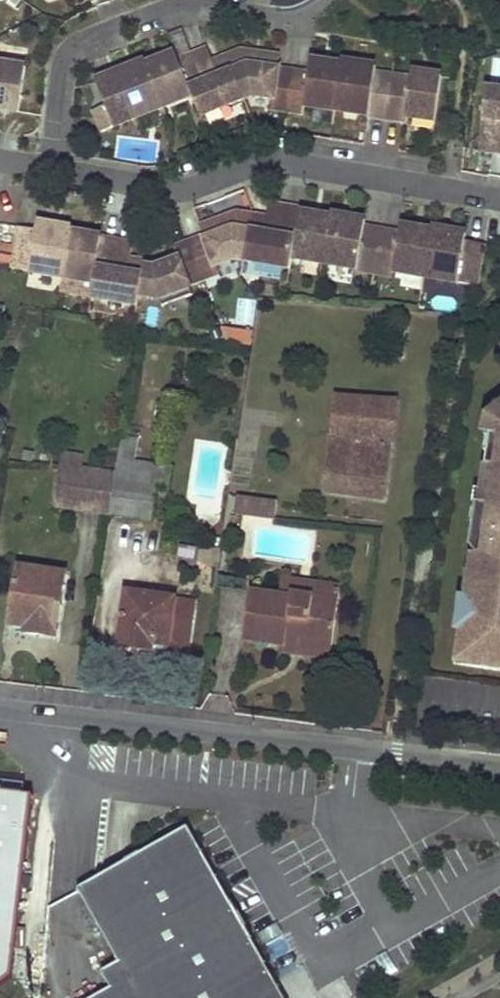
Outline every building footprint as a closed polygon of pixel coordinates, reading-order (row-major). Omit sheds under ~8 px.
[(209,49),(194,55),(205,84),(191,90),(194,96),(197,103),(202,117),(228,106),(245,99),(234,72),(230,74),(228,68),(218,72),(215,63),(209,49)] [(243,52),(224,59),(228,68),(230,74),(234,72),(245,99),(255,96),(274,98),(273,109),(289,111),(295,73),(279,71),(281,57),(243,52)] [(177,54),(148,66),(161,98),(165,107),(172,105),(182,101),(194,96),(191,90),(205,84),(194,55),(180,61),(177,54)] [(228,68),(224,59),(215,63),(218,72),(228,68)] [(147,62),(132,68),(135,76),(141,74),(140,69),(148,66),(147,62)] [(310,75),(295,73),(289,111),(305,113),(307,107),(336,111),(342,66),(312,62),(310,75)] [(343,62),(342,66),(352,68),(351,72),(358,73),(359,65),(343,62)] [(0,64),(0,109),(20,112),(27,68),(8,65),(0,64)] [(352,68),(342,66),(336,111),(381,117),(388,118),(394,77),(382,75),(376,74),(377,67),(359,65),(358,73),(351,72),(352,68)] [(109,77),(98,82),(99,87),(116,128),(165,107),(161,98),(148,66),(140,69),(141,74),(135,76),(132,68),(109,77)] [(412,79),(394,77),(388,118),(407,121),(407,117),(437,121),(443,77),(413,72),(412,79)] [(480,149),(499,152),(499,91),(487,90),(483,129),(480,149)] [(267,228),(256,226),(255,233),(251,232),(246,261),(267,264),(292,269),(294,258),(297,240),(282,237),(287,207),(276,205),(271,205),(268,219),(267,228)] [(303,210),(287,207),(282,237),(297,240),(294,258),(324,263),(332,219),(303,214),(303,210)] [(206,238),(192,243),(205,279),(220,273),(218,266),(236,259),(246,261),(251,232),(255,233),(256,226),(258,217),(239,214),(202,227),(206,238)] [(333,215),(332,219),(341,221),(341,226),(347,227),(348,218),(333,215)] [(268,219),(258,217),(256,226),(267,228),(268,219)] [(341,221),(332,219),(324,263),(376,273),(383,231),(366,228),(367,221),(348,218),(347,227),(341,226),(341,221)] [(37,230),(20,227),(12,269),(31,272),(65,278),(73,233),(63,232),(62,236),(56,235),(57,227),(39,224),(38,230),(37,230)] [(73,230),(57,227),(56,235),(62,236),(63,232),(73,233),(73,230)] [(401,234),(383,231),(376,273),(395,276),(395,272),(425,277),(432,233),(402,227),(401,234)] [(433,229),(432,233),(442,234),(441,239),(447,240),(449,231),(433,229)] [(442,234),(432,233),(425,277),(478,286),(485,244),(467,241),(467,235),(449,231),(447,240),(441,239),(442,234)] [(118,241),(73,233),(65,278),(95,283),(98,269),(113,271),(118,241)] [(134,244),(118,241),(113,271),(98,269),(95,283),(93,298),(139,306),(141,295),(145,271),(130,269),(131,261),(134,244)] [(147,267),(145,267),(145,271),(141,295),(143,295),(161,298),(164,306),(194,295),(190,284),(205,279),(192,243),(176,249),(180,260),(161,266),(161,270),(147,267)] [(145,271),(145,267),(146,264),(131,261),(130,269),(145,271)] [(251,344),(253,329),(225,325),(223,341),(251,344)] [(401,400),(337,392),(325,489),(388,497),(401,400)] [(496,400),(453,663),(499,671),(499,400),(496,400)] [(156,489),(159,464),(132,460),(135,441),(121,438),(115,468),(113,482),(115,482),(110,516),(151,520),(156,489)] [(61,466),(54,507),(105,514),(113,467),(86,463),(85,470),(61,466)] [(159,464),(156,489),(161,489),(165,466),(159,464)] [(275,517),(276,497),(236,495),(235,514),(275,517)] [(220,550),(221,545),(179,539),(177,543),(220,550)] [(220,550),(177,543),(175,559),(218,564),(220,550)] [(66,576),(20,569),(11,622),(28,626),(27,634),(57,638),(66,576)] [(341,583),(285,577),(282,595),(252,592),(245,641),(287,645),(288,635),(302,637),(302,639),(334,644),(341,583)] [(175,599),(127,593),(119,646),(168,652),(175,599)] [(195,601),(175,599),(168,652),(188,656),(195,601)] [(288,635),(287,645),(287,651),(332,655),(334,644),(302,639),(302,637),(288,635)] [(24,794),(25,783),(0,781),(0,791),(24,794)] [(15,976),(33,795),(24,794),(0,791),(0,988),(15,976)] [(78,889),(120,962),(102,972),(111,988),(93,997),(285,997),(274,979),(188,827),(78,889)]
